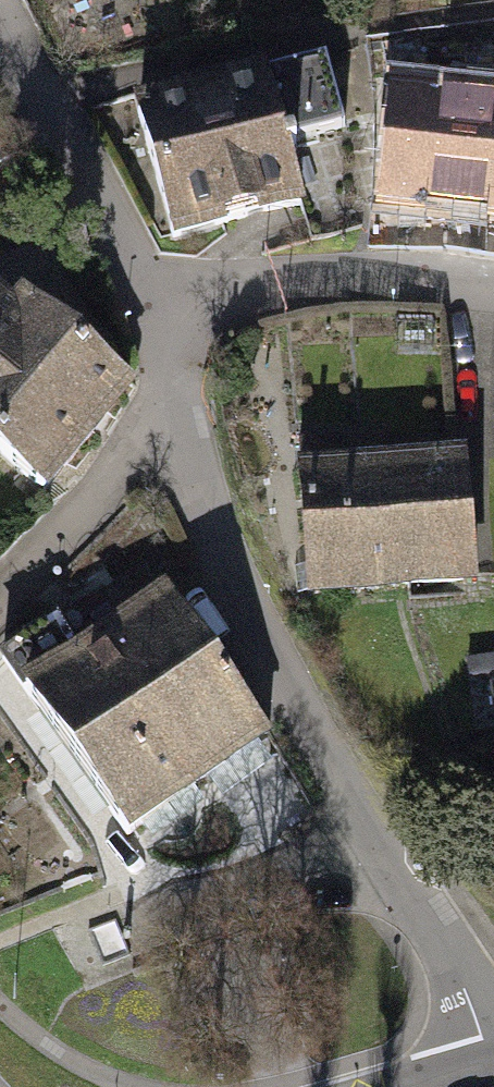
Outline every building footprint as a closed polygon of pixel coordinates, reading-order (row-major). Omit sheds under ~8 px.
[(120,118),(165,258),(298,215),(282,164),(343,148),(321,66),(120,118)] [(382,99),(372,242),(493,250),(493,106),(382,99)] [(31,293),(0,327),(0,458),(44,498),(141,394),(31,293)] [(464,459),(290,471),(300,610),(473,598),(464,459)] [(168,591),(29,687),(140,847),(279,751),(168,591)]
